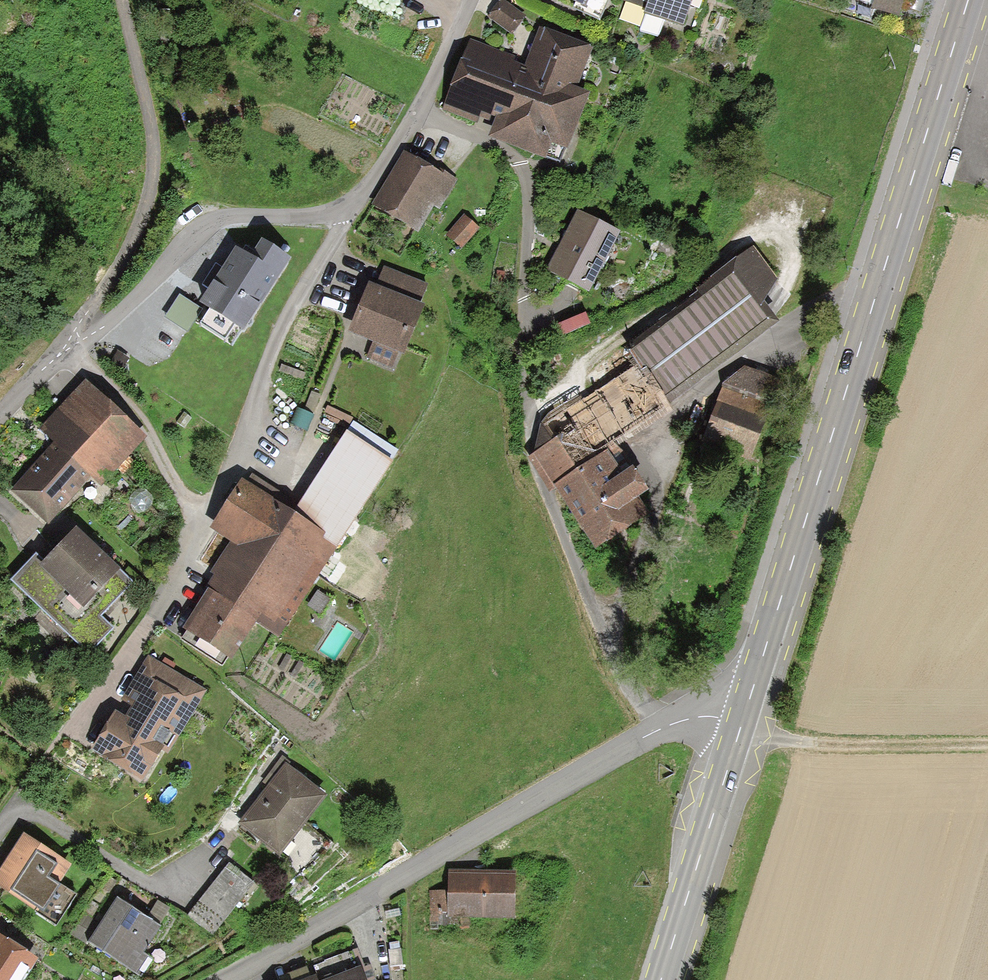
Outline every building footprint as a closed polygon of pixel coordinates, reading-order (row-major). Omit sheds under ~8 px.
[(693,0),(622,0),(622,1),(686,20),(693,0)] [(867,7),(897,15),(901,0),(869,0),(867,7)] [(527,70),(469,49),(448,104),(496,121),(490,136),(550,158),(555,142),(570,147),(590,93),(572,86),(587,46),(541,29),(527,70)] [(446,180),(402,155),(373,206),(417,231),(446,180)] [(616,233),(575,213),(547,267),(588,288),(616,233)] [(475,230),(460,219),(445,238),(460,250),(475,230)] [(288,262),(267,248),(256,265),(232,251),(196,308),(241,337),(288,262)] [(607,454),(807,325),(787,288),(763,252),(747,261),(655,317),(651,311),(581,359),(577,354),(537,383),(539,464),(555,488),(607,454)] [(425,291),(382,275),(379,284),(369,280),(349,332),(402,352),(425,291)] [(723,384),(701,450),(752,466),(780,380),(742,369),(723,384)] [(141,437),(81,385),(42,430),(53,440),(7,493),(43,525),(87,475),(99,485),(141,437)] [(292,516),(243,485),(216,527),(240,542),(185,629),(229,657),(254,617),(275,631),(386,457),(346,432),(292,516)] [(598,552),(654,516),(642,497),(646,494),(632,472),(623,478),(607,454),(555,488),(598,552)] [(130,583),(76,531),(42,565),(35,558),(14,579),(88,651),(111,628),(98,615),(130,583)] [(199,689),(145,656),(89,747),(142,780),(199,689)] [(324,795),(284,765),(239,824),(278,854),(324,795)] [(23,839),(0,878),(0,884),(43,910),(69,867),(23,839)] [(248,883),(223,865),(199,899),(224,916),(248,883)] [(447,892),(432,892),(431,927),(446,928),(447,916),(510,918),(512,876),(448,874),(447,892)] [(161,928),(116,900),(88,944),(133,972),(161,928)] [(0,939),(0,979),(20,979),(33,958),(0,939)] [(362,966),(325,979),(368,979),(362,966)]
